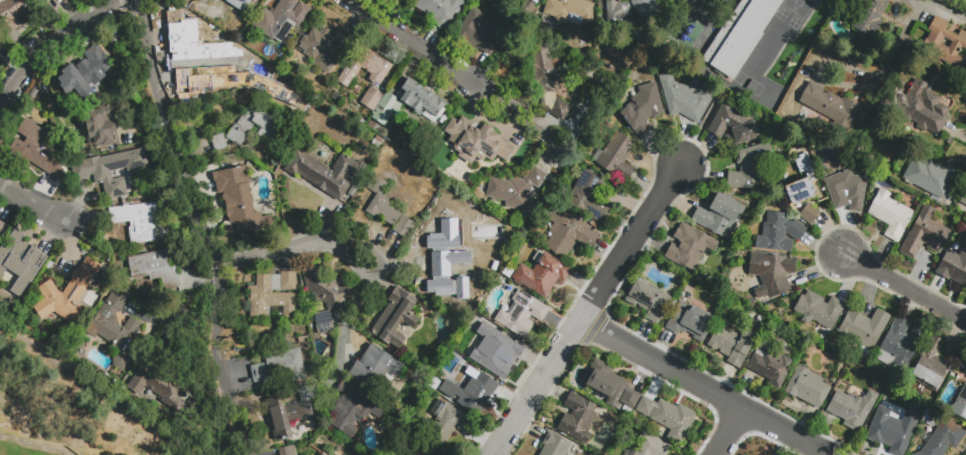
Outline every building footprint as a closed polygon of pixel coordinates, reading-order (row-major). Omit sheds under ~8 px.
[(7,37),(0,27),(0,1),(1,0),(5,0),(6,2),(9,0),(34,0),(35,2),(28,6),(35,17),(26,24),(22,18),(15,24),(19,30),(7,37)] [(199,7),(204,0),(214,0),(218,3),(211,15),(199,7)] [(275,12),(283,0),(295,0),(299,3),(292,13),(294,14),(301,4),(312,11),(300,30),(296,28),(295,30),(293,28),(282,45),(275,41),(274,42),(253,29),(265,11),(270,14),(272,10),(275,12)] [(413,7),(418,0),(468,0),(452,25),(448,23),(443,32),(429,23),(434,16),(428,12),(426,16),(413,7)] [(544,14),(549,0),(561,4),(562,0),(575,0),(575,1),(594,7),(592,27),(583,26),(568,22),(566,27),(555,24),(556,18),(544,14)] [(619,3),(624,0),(644,0),(646,3),(648,1),(656,13),(642,22),(636,11),(619,23),(619,32),(608,32),(607,0),(619,0),(619,3)] [(700,58),(738,0),(781,0),(760,32),(763,33),(732,80),(700,58)] [(852,29),(867,0),(892,0),(881,22),(884,23),(874,41),(867,37),(864,43),(856,38),(859,33),(852,29)] [(500,42),(491,57),(479,50),(478,53),(466,45),(464,47),(454,40),(474,9),(485,16),(480,24),(487,29),(485,33),(500,42)] [(958,57),(965,61),(965,64),(961,73),(959,72),(958,75),(951,71),(952,69),(947,66),(947,65),(944,63),(946,59),(936,54),(935,58),(921,51),(927,40),(928,41),(932,33),(929,32),(936,18),(950,26),(947,32),(959,38),(962,32),(965,34),(965,52),(962,50),(958,57)] [(208,85),(190,89),(178,30),(189,27),(190,33),(199,31),(199,32),(206,31),(209,43),(211,43),(216,69),(205,72),(208,85)] [(299,48),(305,37),(308,39),(314,30),(321,35),(324,29),(331,33),(329,37),(334,40),(340,31),(353,39),(344,54),(339,51),(332,62),(336,64),(329,76),(313,66),(315,63),(305,56),(307,53),(299,48)] [(83,56),(97,45),(113,67),(110,69),(111,71),(105,75),(107,78),(91,90),(95,94),(83,103),(76,92),(68,98),(53,78),(74,63),(77,67),(86,60),(83,56)] [(572,109),(563,123),(544,111),(539,87),(535,87),(532,69),(535,69),(531,48),(548,45),(554,73),(556,72),(560,75),(561,79),(559,82),(553,83),(557,101),(558,99),(572,109)] [(393,69),(381,88),(377,85),(376,87),(369,82),(373,77),(362,70),(348,91),(338,84),(362,48),(393,69)] [(282,79),(272,94),(251,81),(261,66),(282,79)] [(659,79),(672,75),(675,85),(698,93),(699,91),(714,99),(698,126),(680,116),(670,118),(659,79)] [(949,108),(945,116),(948,118),(938,137),(926,130),(925,132),(915,127),(918,123),(898,111),(896,114),(879,105),(896,76),(905,82),(902,89),(903,94),(905,96),(916,77),(932,86),(930,91),(941,98),(939,103),(949,108)] [(450,106),(440,120),(427,112),(424,117),(415,112),(414,113),(399,103),(391,116),(379,108),(387,94),(400,102),(405,94),(401,91),(409,79),(450,106)] [(799,104),(810,84),(824,91),(823,94),(827,97),(828,94),(841,101),(841,102),(844,104),(846,100),(861,108),(847,137),(832,129),(835,123),(799,104)] [(639,89),(656,85),(664,114),(654,122),(652,119),(648,122),(654,131),(641,141),(621,115),(630,108),(629,107),(633,103),(632,101),(640,95),(639,89)] [(374,113),(361,105),(370,91),(382,99),(374,113)] [(590,115),(582,100),(568,108),(577,123),(590,115)] [(724,105),(755,122),(760,140),(729,149),(726,138),(730,137),(729,133),(727,131),(722,141),(708,133),(724,105)] [(121,144),(118,145),(119,150),(107,152),(106,151),(94,153),(92,145),(89,146),(85,128),(84,128),(83,120),(86,120),(84,112),(114,106),(121,137),(120,138),(121,144)] [(285,128),(273,147),(257,137),(261,130),(255,127),(241,149),(226,140),(235,126),(237,127),(246,113),(253,117),(258,110),(285,128)] [(444,133),(453,119),(458,123),(462,118),(473,125),(474,124),(475,124),(476,124),(482,128),(483,127),(485,126),(486,126),(488,126),(489,126),(491,127),(493,129),(493,131),(494,133),(511,144),(510,146),(515,149),(506,162),(497,156),(492,163),(485,159),(483,163),(476,158),(471,166),(457,156),(459,154),(454,151),(454,145),(448,142),(451,137),(444,133)] [(56,184),(47,179),(50,176),(30,163),(27,168),(11,157),(14,153),(11,152),(14,147),(11,145),(15,139),(23,144),(27,139),(19,134),(27,121),(54,139),(53,140),(46,151),(54,155),(52,157),(62,163),(58,168),(64,172),(56,184)] [(616,131),(635,144),(623,162),(634,169),(625,182),(592,159),(600,146),(605,149),(616,131)] [(228,150),(216,154),(211,140),(223,136),(228,150)] [(950,138),(954,140),(950,146),(946,143),(950,138)] [(756,193),(739,191),(727,190),(728,174),(739,175),(741,175),(741,166),(739,166),(738,166),(739,157),(739,154),(770,144),(775,160),(765,162),(762,183),(756,193)] [(150,167),(150,168),(127,172),(126,169),(111,172),(113,180),(124,178),(128,196),(124,196),(107,200),(104,184),(95,186),(93,176),(88,177),(89,180),(75,182),(71,165),(84,163),(84,162),(100,158),(100,159),(145,150),(146,150),(150,167)] [(285,172),(298,152),(333,174),(335,171),(334,170),(343,156),(357,165),(354,170),(363,175),(359,181),(349,175),(346,180),(352,184),(340,203),(298,176),(296,179),(285,172)] [(817,197),(793,207),(785,188),(808,179),(805,172),(800,174),(794,160),(808,154),(813,167),(812,168),(817,180),(811,183),(817,197)] [(960,171),(945,202),(904,181),(915,159),(924,163),(925,161),(947,172),(950,166),(960,171)] [(213,174),(245,167),(248,183),(250,183),(256,214),(262,212),(263,218),(272,216),(275,227),(241,234),(238,222),(224,225),(216,181),(214,181),(213,174)] [(487,199),(491,179),(510,183),(511,179),(524,182),(533,167),(548,176),(539,190),(533,187),(530,198),(528,197),(524,213),(505,209),(506,204),(487,199)] [(613,209),(604,226),(567,205),(586,172),(606,183),(597,200),(613,209)] [(862,215),(850,213),(851,207),(850,207),(836,212),(824,182),(851,174),(853,178),(868,180),(862,215)] [(471,175),(476,178),(472,185),(467,181),(471,175)] [(375,177),(388,186),(382,196),(390,201),(389,203),(392,205),(391,206),(403,214),(401,217),(417,227),(407,242),(392,233),(394,229),(376,217),(375,220),(366,214),(377,196),(367,189),(375,177)] [(479,183),(483,178),(487,187),(483,190),(479,183)] [(957,204),(965,208),(965,185),(957,204)] [(478,191),(485,195),(484,200),(474,194),(478,191)] [(898,245),(884,238),(890,228),(868,216),(881,191),(892,197),(890,201),(915,214),(898,245)] [(747,210),(728,243),(692,222),(699,209),(710,215),(712,212),(709,210),(719,194),(726,199),(728,197),(736,201),(735,203),(747,210)] [(111,223),(109,208),(123,206),(122,205),(129,204),(130,205),(157,202),(158,211),(152,212),(156,240),(131,244),(129,227),(131,227),(131,221),(111,223)] [(808,205),(821,214),(811,227),(798,218),(808,205)] [(900,252),(900,251),(925,205),(934,210),(929,219),(951,231),(941,250),(941,251),(938,250),(924,242),(915,260),(900,252)] [(566,261),(564,259),(546,248),(553,236),(549,233),(555,225),(547,220),(554,208),(567,217),(569,214),(588,227),(586,230),(593,234),(593,233),(599,237),(590,251),(576,242),(574,244),(577,246),(568,259),(566,261)] [(756,251),(757,238),(763,239),(764,225),(767,225),(768,214),(787,216),(787,222),(788,222),(788,224),(793,224),(795,221),(808,231),(798,244),(787,235),(786,241),(794,242),(793,255),(756,251)] [(694,274),(665,259),(666,258),(672,245),(677,248),(680,242),(674,239),(682,224),(719,244),(714,254),(707,250),(694,274)] [(422,229),(435,237),(424,253),(411,244),(422,229)] [(469,259),(469,260),(470,260),(471,260),(468,272),(466,271),(464,278),(451,275),(448,289),(429,284),(433,264),(428,248),(443,243),(446,252),(463,256),(462,257),(469,259)] [(962,253),(965,246),(965,289),(950,281),(949,283),(936,275),(948,253),(948,252),(950,253),(959,258),(962,253)] [(24,295),(0,279),(0,256),(5,249),(28,263),(36,251),(48,258),(47,259),(52,262),(47,269),(44,274),(39,271),(24,295)] [(501,254),(496,279),(475,275),(480,250),(501,254)] [(130,267),(129,260),(173,251),(176,266),(181,289),(164,292),(162,280),(151,283),(150,278),(133,281),(130,267)] [(543,255),(544,253),(553,260),(572,272),(564,284),(559,280),(552,292),(552,293),(546,302),(512,280),(521,266),(533,273),(538,265),(533,262),(535,260),(539,253),(543,255)] [(752,255),(797,260),(795,276),(787,276),(787,279),(792,292),(770,301),(769,298),(758,302),(754,292),(764,288),(761,280),(761,278),(749,277),(752,255)] [(86,256),(102,266),(78,304),(87,310),(76,327),(53,312),(40,320),(32,307),(44,299),(37,288),(50,280),(58,292),(61,294),(70,280),(68,278),(75,267),(78,268),(86,256)] [(502,273),(507,265),(516,270),(510,279),(502,273)] [(303,272),(321,268),(324,279),(327,281),(330,276),(341,284),(338,289),(339,290),(352,287),(354,297),(346,309),(328,312),(326,303),(306,290),(303,272)] [(281,275),(297,275),(296,292),(283,292),(283,293),(273,293),(273,296),(296,296),(296,322),(284,321),(284,309),(270,308),(270,322),(251,321),(251,304),(249,304),(249,288),(257,288),(257,277),(281,278),(281,275)] [(658,327),(645,320),(648,315),(643,312),(644,310),(637,306),(635,308),(625,303),(639,278),(648,283),(647,286),(672,300),(658,327)] [(388,302),(397,289),(419,303),(411,315),(420,321),(413,331),(404,325),(403,326),(401,325),(396,333),(398,334),(398,335),(406,341),(400,351),(391,345),(389,347),(370,335),(391,304),(388,302)] [(132,319),(142,326),(135,336),(145,343),(123,374),(119,371),(116,369),(115,367),(114,363),(115,361),(119,354),(112,349),(113,346),(98,336),(98,337),(94,338),(86,332),(114,291),(130,301),(121,314),(119,313),(113,322),(124,330),(132,319)] [(535,326),(524,342),(495,322),(501,312),(507,316),(515,304),(513,302),(520,291),(550,311),(542,324),(532,317),(529,322),(535,326)] [(832,299),(847,306),(832,333),(813,323),(810,327),(802,322),(804,318),(794,313),(802,297),(805,299),(809,293),(825,301),(823,304),(828,307),(832,299)] [(679,337),(666,330),(681,302),(695,309),(695,308),(711,317),(710,318),(716,321),(703,345),(693,340),(695,338),(687,334),(686,336),(681,333),(679,337)] [(877,311),(891,319),(873,354),(837,335),(850,311),(871,323),(877,311)] [(335,333),(319,336),(315,317),(331,313),(335,333)] [(916,328),(927,334),(904,376),(875,360),(898,318),(910,325),(905,335),(910,338),(916,328)] [(742,365),(740,369),(727,362),(730,357),(708,346),(720,323),(729,328),(728,329),(741,336),(745,330),(758,337),(742,365)] [(526,349),(518,362),(507,355),(504,361),(509,365),(500,379),(473,362),(479,352),(483,354),(495,336),(498,338),(501,333),(526,349)] [(299,338),(310,335),(311,340),(300,343),(299,338)] [(932,338),(946,346),(938,361),(943,364),(943,362),(953,368),(938,396),(908,380),(932,338)] [(349,374),(358,361),(360,362),(372,344),(404,366),(396,379),(394,378),(391,382),(393,383),(383,397),(349,374)] [(747,367),(755,353),(755,354),(758,349),(766,353),(767,352),(769,353),(770,350),(783,358),(784,356),(795,362),(779,390),(768,384),(770,380),(747,367)] [(254,385),(251,369),(285,362),(284,355),(301,351),(307,381),(292,384),(291,378),(254,385)] [(186,405),(179,415),(161,403),(163,401),(146,389),(140,398),(128,389),(141,370),(139,368),(148,355),(160,363),(155,370),(167,378),(168,376),(186,388),(179,400),(186,405)] [(595,360),(613,370),(611,374),(629,384),(626,388),(641,397),(633,412),(632,411),(629,417),(621,413),(624,407),(619,404),(615,411),(606,406),(609,399),(582,385),(583,384),(595,360)] [(832,390),(822,409),(821,409),(819,412),(797,399),(796,401),(784,394),(799,367),(824,381),(822,384),(832,390)] [(439,393),(447,381),(464,392),(472,378),(476,381),(480,374),(490,378),(499,386),(478,418),(439,393)] [(347,385),(357,392),(355,394),(368,403),(369,400),(385,410),(379,420),(368,413),(360,425),(357,423),(354,426),(359,429),(352,439),(334,427),(349,403),(340,397),(347,385)] [(954,408),(965,385),(965,422),(950,413),(953,407),(954,408)] [(314,387),(317,400),(301,403),(298,390),(314,387)] [(827,410),(838,391),(848,396),(849,393),(857,397),(857,396),(862,399),(864,396),(866,397),(870,390),(880,396),(860,433),(844,424),(846,420),(827,410)] [(558,431),(566,415),(571,418),(574,413),(564,408),(572,394),(597,408),(594,414),(598,416),(588,434),(592,437),(587,447),(558,431)] [(310,404),(314,417),(289,424),(293,440),(276,444),(265,402),(282,398),(285,410),(310,404)] [(636,412),(644,399),(658,406),(661,401),(678,410),(680,406),(698,416),(681,448),(667,440),(671,432),(650,421),(651,420),(636,412)] [(475,425),(467,437),(458,430),(444,450),(423,436),(431,424),(434,425),(437,420),(431,416),(440,402),(446,406),(447,405),(475,425)] [(921,418),(906,454),(889,454),(892,448),(882,444),(881,447),(866,441),(880,408),(892,413),(890,418),(903,424),(907,413),(920,418),(921,418)] [(950,448),(945,454),(919,454),(921,454),(945,420),(965,434),(965,436),(956,451),(950,448)] [(412,449),(399,442),(407,430),(419,438),(412,449)] [(572,443),(565,454),(539,454),(545,444),(542,443),(549,431),(572,443)] [(672,449),(669,454),(636,454),(641,445),(638,443),(643,433),(672,449)] [(293,444),(276,448),(278,454),(295,454),(293,444)] [(412,447),(410,454),(438,454),(412,447)]
